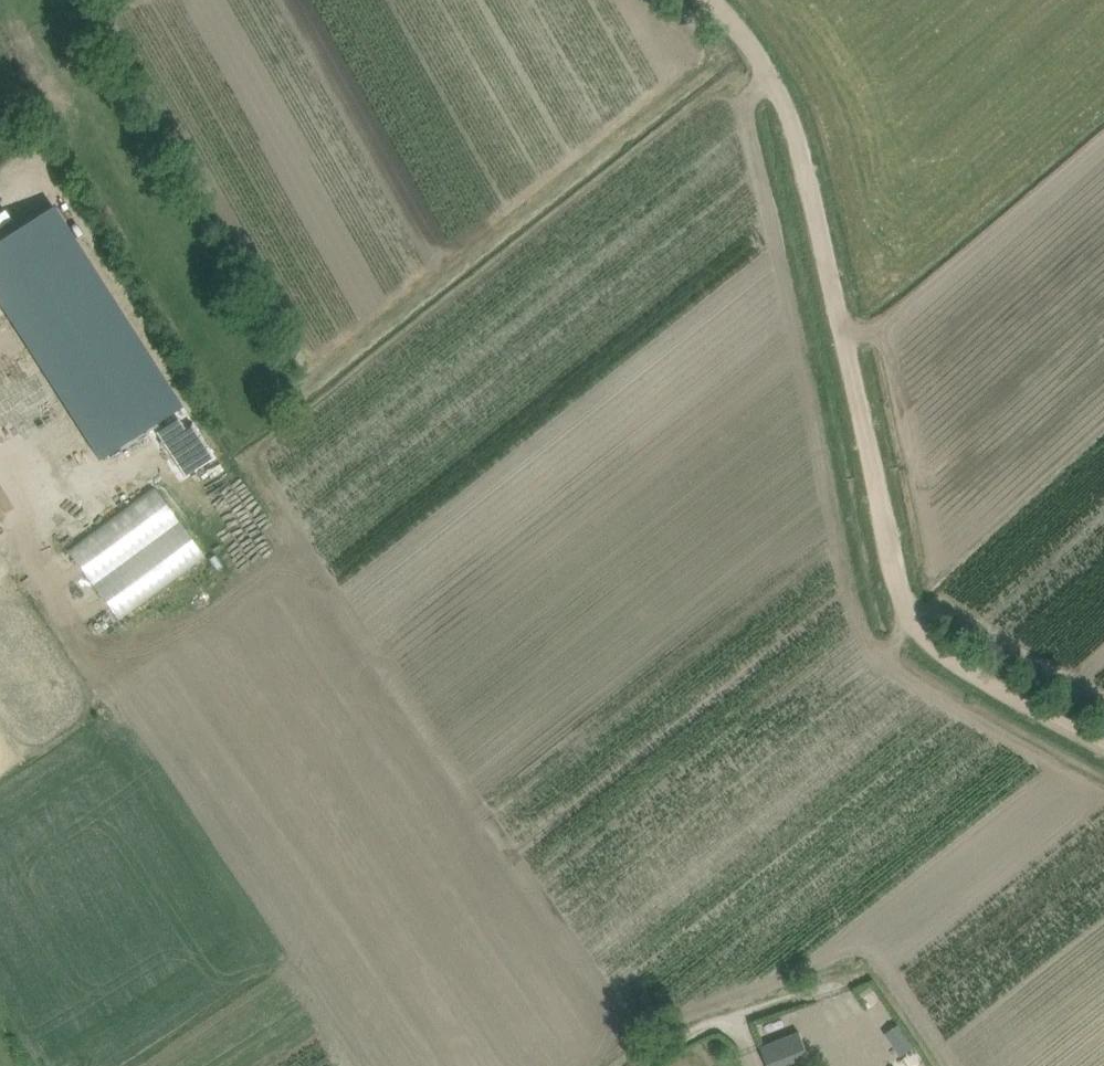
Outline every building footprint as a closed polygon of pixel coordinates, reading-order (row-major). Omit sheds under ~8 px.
[(0,175),(0,315),(60,402),(140,347),(15,165),(0,175)] [(19,416),(0,391),(0,430),(19,416)] [(126,466),(49,511),(70,548),(148,503),(126,466)] [(769,1065),(800,1065),(809,1063),(798,1034),(788,1038),(762,1049),(769,1065)]
